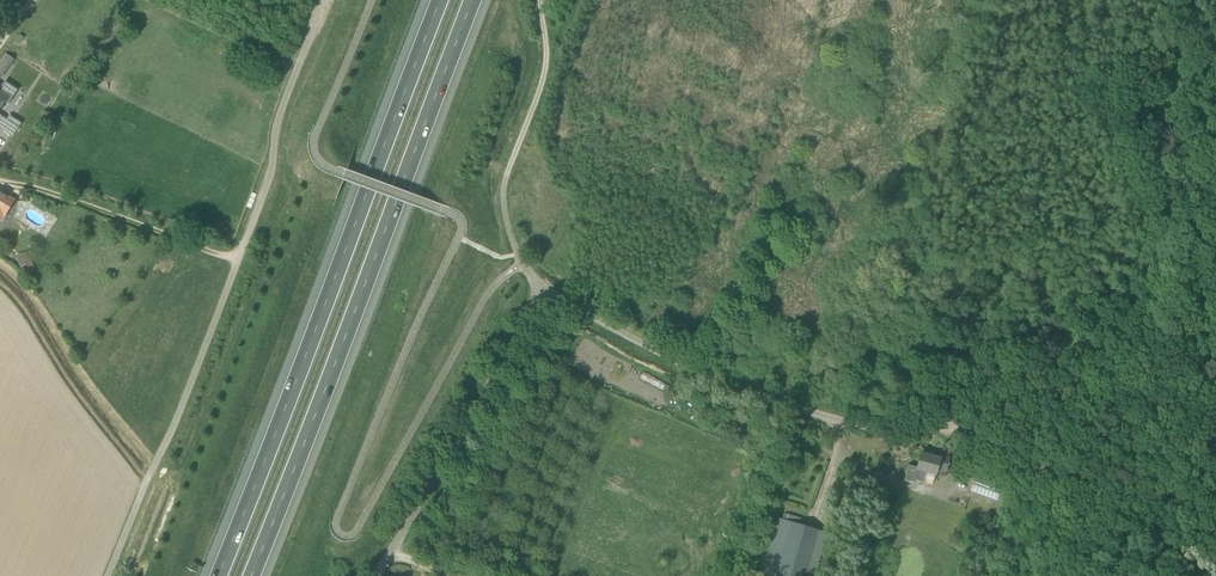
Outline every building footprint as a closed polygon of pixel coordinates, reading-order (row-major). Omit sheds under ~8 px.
[(18,46),(24,37),(20,34),(14,42),(18,46)] [(15,59),(6,53),(0,61),(0,78),(1,78),(15,59)] [(5,102),(8,104),(18,89),(5,81),(0,89),(0,110),(5,102)] [(13,137),(22,123),(10,115),(7,119),(1,129),(13,137)] [(8,211),(15,201),(0,192),(0,222),(1,222),(8,211)] [(20,265),(30,260),(26,252),(16,256),(20,265)] [(914,481),(919,482),(923,483),(924,479),(933,482),(935,475),(936,475),(937,469),(946,472),(950,458),(932,453),(931,456),(921,453),(917,470),(914,481)] [(1015,479),(981,466),(972,491),(1005,504),(1015,479)] [(783,518),(798,522),(800,517),(785,512),(783,518)] [(778,518),(761,573),(771,575),(806,575),(819,533),(819,531),(778,518)]
